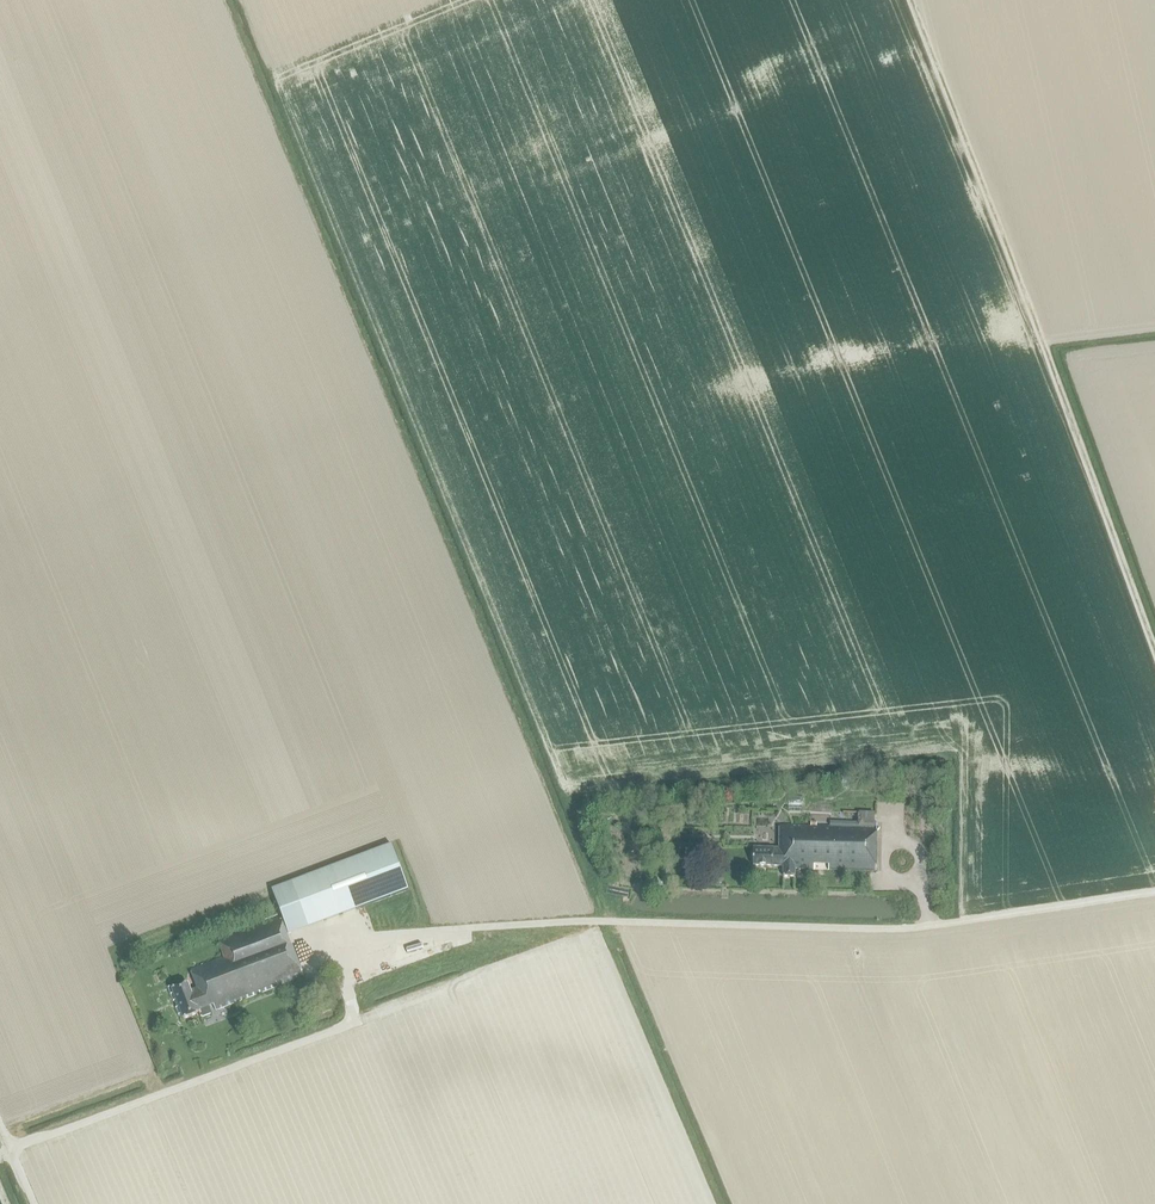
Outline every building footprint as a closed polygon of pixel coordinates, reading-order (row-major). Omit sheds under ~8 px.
[(876,869),(876,828),(830,827),(779,826),(778,848),(752,848),(752,865),(783,866),(783,876),(795,876),(795,867),(876,869)] [(391,844),(290,882),(307,928),(408,890),(391,844)] [(215,1010),(303,976),(280,916),(217,940),(223,956),(189,969),(196,988),(190,991),(187,983),(171,989),(183,1019),(184,1019),(199,1013),(200,1017),(210,1013),(208,1007),(213,1005),(215,1010)] [(310,996),(327,989),(321,974),(304,981),(310,996)]
